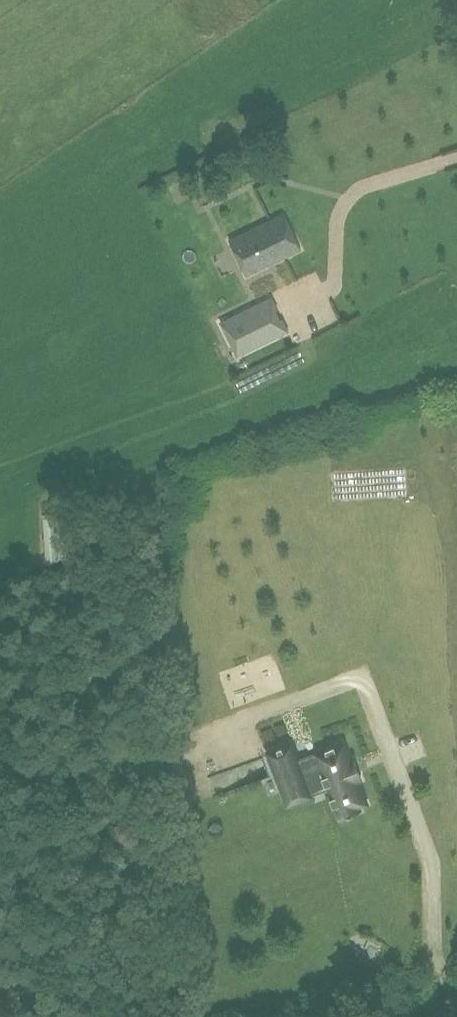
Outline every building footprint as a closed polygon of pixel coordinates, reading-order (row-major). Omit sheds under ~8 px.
[(247,275),(300,248),(282,212),(228,239),(247,275)] [(247,295),(255,290),(246,275),(238,280),(247,295)] [(236,357),(287,331),(281,319),(277,322),(271,311),(276,309),(270,297),(238,313),(244,325),(225,335),(236,357)] [(288,804),(330,789),(333,797),(330,798),(333,807),(336,805),(340,817),(359,810),(358,806),(366,803),(357,780),(360,778),(353,759),(350,760),(343,743),(297,761),(291,743),(268,752),(288,804)]
